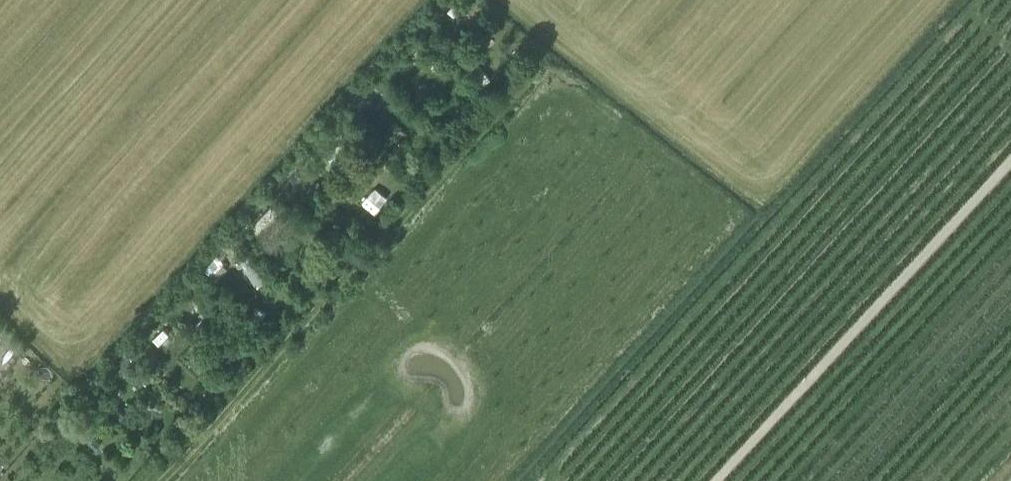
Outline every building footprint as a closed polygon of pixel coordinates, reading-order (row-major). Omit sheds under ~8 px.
[(140,364),(128,354),(120,363),(131,373),(140,364)] [(125,409),(112,400),(107,407),(120,416),(125,409)]
